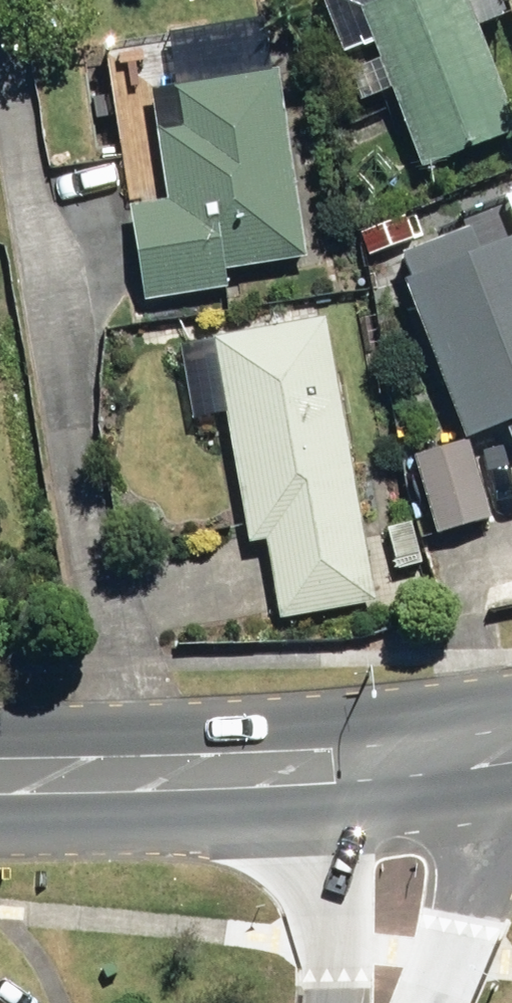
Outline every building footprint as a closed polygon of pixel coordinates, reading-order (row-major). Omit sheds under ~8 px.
[(419,173),(511,132),(511,131),(453,0),(399,0),(351,21),(419,173)] [(126,214),(144,306),(223,291),(220,277),(302,262),(268,84),(166,103),(172,132),(151,136),(165,206),(126,214)] [(508,452),(511,450),(511,243),(472,259),(464,236),(396,263),(405,286),(400,287),(463,446),(500,432),(508,452)] [(263,544),(278,625),(375,608),(322,323),(209,344),(246,546),(263,544)] [(409,463),(438,538),(488,518),(460,443),(409,463)]
